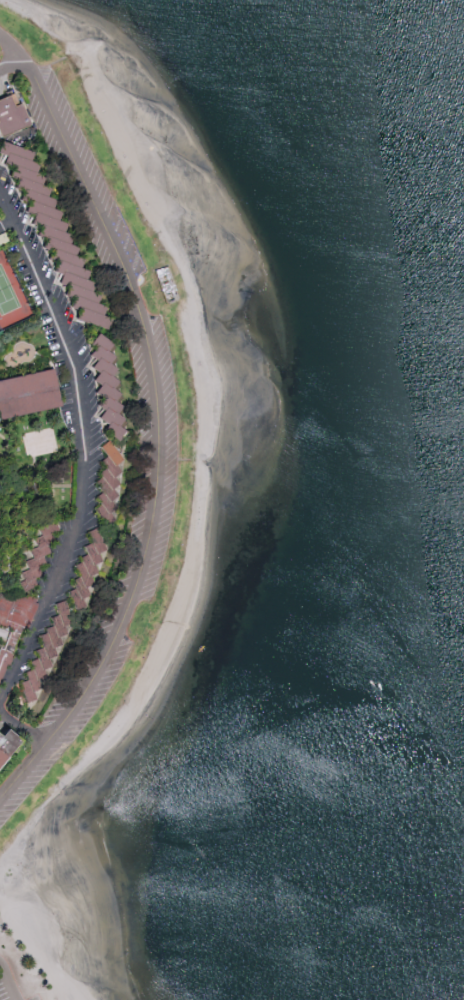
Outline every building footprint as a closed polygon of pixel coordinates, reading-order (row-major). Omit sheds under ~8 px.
[(27,126),(0,138),(0,97),(6,95),(12,92),(27,126)] [(102,329),(108,310),(91,304),(95,291),(90,289),(81,270),(75,268),(78,259),(69,256),(72,246),(65,244),(68,235),(58,232),(63,214),(47,209),(53,190),(35,185),(38,175),(31,173),(34,163),(26,161),(28,151),(0,142),(0,159),(35,236),(43,238),(41,244),(56,276),(55,279),(74,321),(102,329)] [(82,355),(90,359),(86,368),(92,371),(87,380),(95,384),(91,392),(103,398),(93,418),(102,423),(98,431),(114,440),(121,427),(107,420),(120,395),(109,389),(114,380),(106,376),(111,367),(105,364),(109,355),(102,351),(107,342),(93,334),(82,355)] [(60,407),(0,419),(0,381),(52,370),(60,407)] [(105,467),(91,479),(101,491),(93,497),(99,504),(94,509),(100,517),(114,505),(110,500),(117,494),(112,488),(119,482),(113,476),(121,470),(115,464),(122,458),(106,439),(98,446),(105,455),(99,460),(105,467)] [(84,543),(83,556),(78,556),(77,571),(83,571),(82,577),(93,578),(94,561),(96,561),(97,544),(84,543)] [(12,630),(13,624),(27,628),(36,599),(14,593),(13,598),(0,594),(0,626),(12,630)] [(71,619),(64,600),(53,604),(57,614),(50,617),(53,625),(46,628),(43,633),(37,636),(42,647),(34,650),(37,658),(28,661),(31,669),(23,672),(26,680),(17,683),(26,704),(46,696),(40,682),(42,679),(49,676),(57,661),(52,648),(57,646),(62,636),(63,635),(71,619)] [(16,739),(0,758),(0,731),(2,728),(16,739)]
